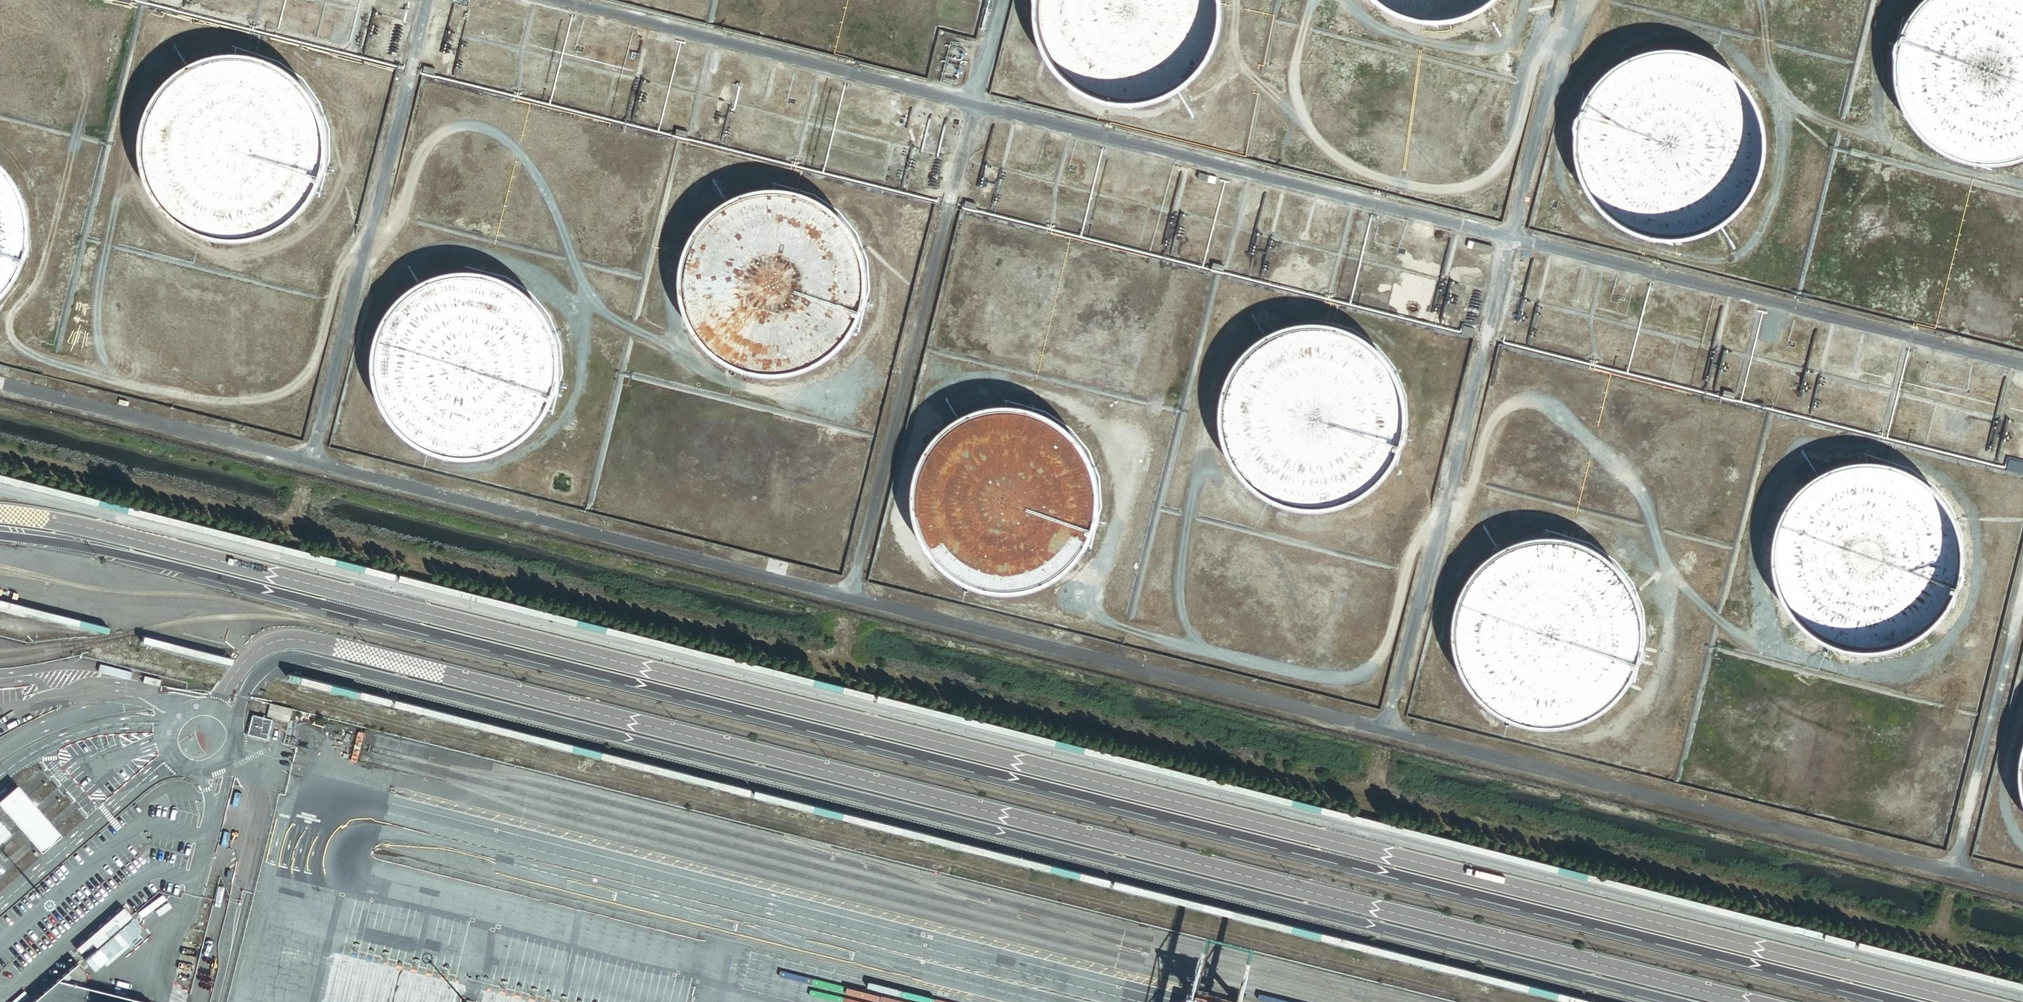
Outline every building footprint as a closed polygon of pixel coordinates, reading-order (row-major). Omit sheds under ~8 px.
[(1109,103),(1110,103),(1120,105),(1128,106),(1138,105),(1146,104),(1155,102),(1165,99),(1172,96),(1181,91),(1187,86),(1195,80),(1202,73),(1207,66),(1212,58),(1216,49),(1220,40),(1222,32),(1223,24),(1224,15),(1224,5),(1223,0),(1038,0),(1037,8),(1037,18),(1038,28),(1040,36),(1043,45),(1047,54),(1051,61),(1055,68),(1062,75),(1067,81),(1075,87),(1083,93),(1090,97),(1099,100),(1109,103)] [(1498,3),(1499,2),(1501,0),(1373,0),(1379,5),(1387,10),(1395,15),(1403,19),(1412,22),(1422,24),(1430,25),(1439,25),(1448,25),(1457,23),(1465,21),(1474,18),(1482,14),(1490,9),(1498,3)] [(1925,1),(1918,8),(1913,15),(1907,23),(1903,31),(1900,40),(1897,49),(1896,57),(1895,67),(1895,77),(1896,85),(1898,95),(1901,105),(1904,112),(1909,121),(1915,129),(1921,136),(1927,142),(1934,147),(1942,153),(1951,157),(1960,161),(1970,163),(1978,165),(1988,165),(1996,165),(2004,164),(2014,162),(2022,159),(2022,0),(1926,0),(1925,1)] [(1705,55),(1695,52),(1694,51),(1685,50),(1676,49),(1666,49),(1657,50),(1649,52),(1640,55),(1630,59),(1623,63),(1615,68),(1608,74),(1601,81),(1596,87),(1591,95),(1586,104),(1582,113),(1580,121),(1578,131),(1577,139),(1577,149),(1578,158),(1580,168),(1583,177),(1586,185),(1591,194),(1595,201),(1602,208),(1609,215),(1615,221),(1623,226),(1632,231),(1641,235),(1649,237),(1659,239),(1668,240),(1678,240),(1686,239),(1696,237),(1704,234),(1713,231),(1722,226),(1730,220),(1736,215),(1743,208),(1750,200),(1755,192),(1759,184),(1762,177),(1765,167),(1767,157),(1768,147),(1768,137),(1767,129),(1764,119),(1762,111),(1758,102),(1754,95),(1748,87),(1743,80),(1736,73),(1730,68),(1721,62),(1714,58),(1705,55)] [(294,74),(286,69),(285,68),(277,64),(268,61),(260,59),(251,57),(242,56),(233,57),(224,58),(215,60),(205,63),(196,67),(188,72),(181,77),(174,83),(168,89),(162,97),(158,104),(154,111),(150,120),(148,128),(146,138),(146,146),(146,156),(147,166),(149,175),(152,184),(155,192),(160,201),(166,209),(172,216),(178,222),(186,228),(193,232),(202,236),(209,239),(219,242),(229,244),(237,244),(247,244),(255,243),(264,241),(274,238),(281,235),(288,231),(297,225),(304,219),(311,212),(317,204),(321,197),(326,188),(329,180),(331,171),(333,161),(334,153),(333,143),(332,133),(330,125),(328,118),(324,109),(320,101),(314,93),(308,86),(302,80),(294,74)] [(439,72),(427,69),(426,75),(426,76),(438,79),(438,78),(439,72)] [(689,130),(680,128),(678,128),(676,136),(687,139),(689,131),(689,130)] [(2,303),(7,299),(11,294),(15,289),(19,283),(23,277),(26,271),(28,265),(30,259),(32,252),(33,246),(34,239),(34,232),(34,226),(33,219),(32,212),(31,206),(29,199),(26,193),(23,187),(20,181),(16,176),(12,170),(8,165),(3,161),(0,158),(0,305),(2,303)] [(857,331),(861,323),(862,321),(866,312),(868,304),(869,296),(870,287),(870,278),(869,269),(867,259),(865,251),(861,242),(857,235),(852,227),(847,220),(840,213),(832,207),(824,202),(817,198),(808,194),(798,191),(790,190),(781,189),(771,189),(763,190),(753,192),(745,194),(736,198),(727,203),(719,209),(713,214),(706,221),(701,227),(697,234),(692,243),(689,250),(686,260),(684,268),(683,277),(683,286),(684,295),(686,305),(688,314),(692,323),(697,332),(702,339),(708,346),(714,352),(721,358),(730,364),(737,368),(746,371),(755,374),(765,376),(773,376),(783,376),(791,375),(801,373),(808,371),(817,367),(825,363),(833,358),(839,353),(845,347),(851,339),(857,331)] [(980,205),(967,203),(966,208),(966,210),(978,213),(979,207),(980,205)] [(1477,243),(1477,246),(1476,250),(1494,255),(1496,247),(1477,243)] [(1214,263),(1212,270),(1221,272),(1224,273),(1226,265),(1214,263)] [(555,410),(559,402),(560,400),(563,390),(565,381),(566,372),(566,363),(565,353),(563,345),(560,335),(557,327),(553,320),(548,312),(543,305),(536,298),(529,293),(521,287),(513,282),(505,279),(496,276),(486,274),(478,273),(468,272),(459,273),(450,275),(442,277),(432,281),(424,285),(415,290),(408,297),(402,303),(396,309),(391,317),(386,324),(382,333),(380,341),(377,351),(376,361),(376,369),(377,377),(378,387),(381,396),(384,406),(388,413),(393,422),(398,428),(405,435),(412,442),(420,448),(428,452),(437,456),(445,458),(454,461),(464,462),(472,462),(481,462),(491,460),(500,458),(509,454),(517,450),(525,445),(532,440),(539,433),(546,426),(550,419),(555,410)] [(1371,341),(1363,336),(1361,335),(1354,332),(1344,328),(1336,326),(1327,324),(1318,324),(1308,324),(1300,325),(1290,327),(1281,330),(1272,334),(1263,339),(1256,344),(1249,351),(1243,357),(1238,363),(1233,372),(1228,380),(1225,390),(1222,399),(1221,408),(1220,416),(1220,426),(1222,436),(1223,444),(1227,453),(1230,461),(1235,470),(1241,478),(1246,484),(1253,491),(1260,496),(1268,501),(1276,505),(1285,509),(1293,511),(1303,513),(1311,514),(1321,514),(1331,513),(1340,511),(1350,507),(1358,504),(1366,499),(1373,494),(1381,488),(1388,481),(1394,473),(1398,466),(1403,457),(1406,448),(1409,438),(1410,430),(1410,421),(1410,411),(1409,402),(1407,393),(1404,384),(1401,376),(1397,369),(1391,361),(1386,355),(1379,348),(1371,341)] [(1466,326),(1466,327),(1464,335),(1476,338),(1478,330),(1478,329),(1466,326)] [(1733,393),(1727,392),(1726,396),(1725,400),(1736,403),(1738,394),(1733,393)] [(1065,424),(1057,419),(1055,418),(1046,414),(1038,411),(1029,409),(1019,407),(1009,407),(1001,407),(991,409),(983,411),(974,414),(965,418),(956,424),(950,429),(943,435),(937,441),(932,448),(927,456),(923,464),(920,473),(917,483),(916,491),(915,501),(916,509),(917,519),(919,527),(922,536),(925,544),(930,552),(935,559),(941,567),(949,573),(955,579),(963,584),(971,588),(980,591),(990,594),(999,596),(1008,596),(1017,596),(1026,595),(1035,593),(1045,590),(1052,586),(1061,581),(1069,576),(1075,570),(1082,563),(1087,556),(1092,548),(1096,541),(1100,531),(1102,522),(1104,514),(1105,506),(1104,496),(1103,486),(1101,476),(1099,468),(1095,459),(1091,452),(1085,444),(1080,438),(1073,431),(1065,424)] [(1965,554),(1964,545),(1964,543),(1962,535),(1959,525),(1956,516),(1952,508),(1947,501),(1941,493),(1934,486),(1928,481),(1920,475),(1911,470),(1902,466),(1894,464),(1884,461),(1875,461),(1865,460),(1857,461),(1847,463),(1839,465),(1830,469),(1821,473),(1814,478),(1806,484),(1800,490),(1793,497),(1788,505),(1783,514),(1779,522),(1776,531),(1774,539),(1773,549),(1773,558),(1774,568),(1775,576),(1778,586),(1781,594),(1785,603),(1790,611),(1795,618),(1802,625),(1810,632),(1817,636),(1825,641),(1833,645),(1842,648),(1851,650),(1861,652),(1871,652),(1881,651),(1890,649),(1898,647),(1908,644),(1915,640),(1924,635),(1930,629),(1938,623),(1944,615),(1949,608),(1954,599),(1958,592),(1961,582),(1963,573),(1964,564),(1965,554)] [(2011,461),(2009,470),(2022,473),(2022,464),(2011,461)] [(1610,556),(1602,551),(1600,550),(1593,546),(1584,542),(1575,540),(1565,538),(1557,537),(1547,537),(1539,538),(1529,540),(1520,543),(1512,546),(1504,550),(1495,556),(1489,561),(1482,568),(1477,575),(1472,583),(1468,590),(1464,599),(1461,607),(1459,617),(1458,625),(1458,635),(1459,644),(1461,652),(1463,660),(1467,669),(1471,678),(1476,685),(1482,693),(1488,700),(1496,706),(1503,711),(1510,715),(1519,719),(1527,721),(1536,723),(1544,725),(1554,725),(1564,724),(1574,722),(1583,720),(1591,717),(1598,713),(1607,708),(1614,702),(1620,696),(1627,688),(1632,680),(1637,672),(1640,664),(1643,656),(1645,647),(1646,637),(1646,629),(1645,619),(1644,609),(1642,601),(1638,592),(1633,583),(1629,577),(1623,569),(1617,563),(1610,556)] [(267,718),(273,720),(288,723),(292,709),(270,703),(267,718)] [(268,739),(273,720),(267,718),(253,715),(248,734),(268,739)] [(0,805),(44,855),(63,839),(19,788),(0,805)] [(31,1001),(145,1001),(92,989),(84,987),(87,975),(77,963),(77,962),(51,985),(31,1001)] [(28,997),(24,991),(11,1001),(22,1001),(28,997)]
